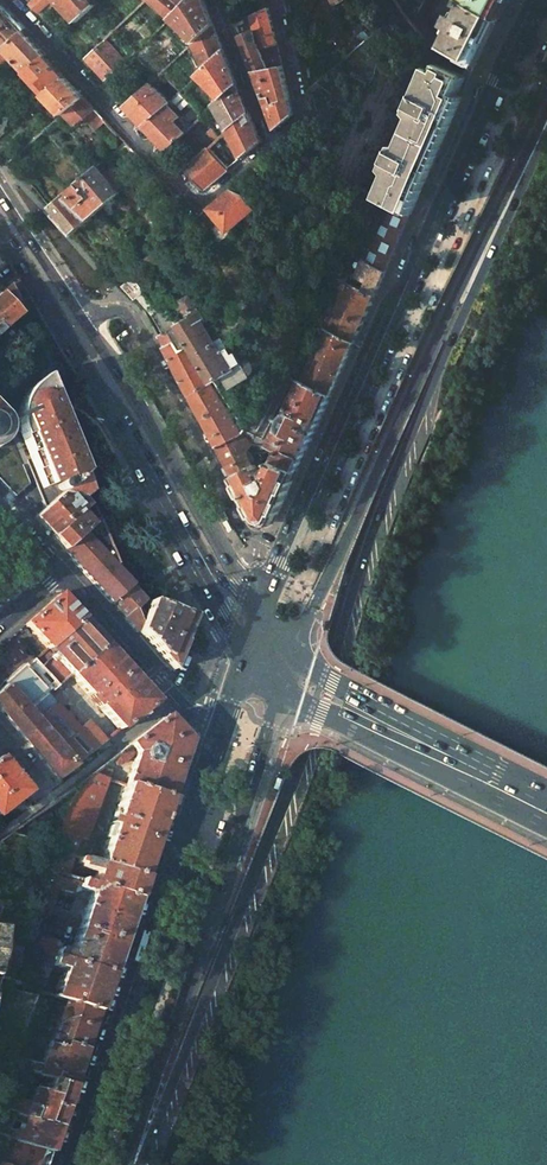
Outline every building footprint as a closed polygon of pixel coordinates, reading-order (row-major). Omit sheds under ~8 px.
[(39,14),(54,0),(26,0),(39,14)] [(77,22),(95,5),(90,0),(56,0),(77,22)] [(169,17),(188,0),(151,0),(169,17)] [(169,17),(194,41),(212,23),(203,0),(188,0),(169,17)] [(399,0),(419,10),(424,0),(399,0)] [(460,6),(461,4),(462,2),(497,20),(507,0),(446,0),(460,6)] [(497,20),(462,2),(461,4),(465,6),(458,19),(451,16),(446,26),(449,27),(443,38),(444,40),(445,41),(446,43),(447,45),(448,47),(448,48),(449,51),(475,64),(497,20)] [(0,7),(0,53),(23,31),(0,7)] [(282,66),(267,8),(248,17),(253,33),(256,42),(257,47),(265,70),(282,66)] [(224,50),(212,23),(194,41),(192,43),(205,68),(224,50)] [(406,39),(397,28),(393,32),(402,43),(406,39)] [(23,31),(0,53),(0,64),(10,54),(22,66),(24,69),(27,71),(45,55),(23,31)] [(265,70),(257,47),(252,49),(250,44),(256,42),(253,33),(237,39),(252,74),(265,70)] [(442,39),(435,34),(427,42),(436,47),(442,39)] [(104,39),(83,61),(104,83),(125,61),(104,39)] [(381,64),(367,41),(362,45),(376,67),(381,64)] [(237,83),(224,50),(205,68),(197,75),(220,100),(237,83)] [(66,77),(45,55),(27,71),(26,72),(48,94),(66,77)] [(464,74),(437,62),(433,69),(425,66),(406,108),(412,111),(395,151),(389,148),(376,178),(382,181),(374,199),(378,201),(385,204),(409,214),(459,100),(454,97),(464,74)] [(290,99),(282,66),(265,70),(252,74),(265,106),(290,99)] [(129,81),(120,72),(106,85),(115,95),(129,81)] [(85,97),(66,77),(48,94),(42,99),(49,108),(55,102),(66,113),(85,97)] [(150,83),(125,106),(144,126),(167,105),(168,103),(150,83)] [(249,112),(237,83),(220,100),(218,102),(229,129),(249,112)] [(106,120),(85,97),(66,113),(78,126),(88,117),(98,128),(106,120)] [(294,114),(290,99),(265,106),(275,129),(294,114)] [(179,118),(167,105),(144,126),(167,151),(185,133),(174,123),(179,118)] [(261,142),(249,112),(229,129),(227,130),(241,158),(261,142)] [(214,129),(209,134),(216,142),(221,137),(214,129)] [(229,169),(209,149),(191,167),(187,170),(186,171),(204,190),(229,169)] [(52,208),(51,209),(73,235),(120,191),(98,166),(52,208)] [(248,197),(231,190),(207,210),(219,224),(212,229),(220,242),(229,234),(226,232),(253,210),(245,200),(248,197)] [(409,214),(385,204),(360,260),(360,261),(384,271),(409,214)] [(312,226),(299,220),(296,227),(310,232),(312,226)] [(249,230),(243,223),(229,234),(220,242),(217,244),(224,252),(249,230)] [(168,251),(164,246),(147,259),(151,265),(168,251)] [(384,271),(360,261),(349,286),(373,296),(384,271)] [(189,317),(174,326),(163,308),(159,311),(129,274),(121,280),(125,285),(121,289),(133,302),(137,299),(150,315),(161,333),(156,336),(162,347),(182,336),(188,347),(192,345),(203,364),(214,382),(217,381),(223,377),(228,385),(237,380),(238,381),(246,377),(245,375),(246,374),(248,373),(248,372),(248,370),(249,369),(248,367),(248,366),(246,365),(245,364),(243,363),(241,363),(239,364),(232,352),(230,354),(220,337),(213,341),(200,318),(202,317),(197,307),(196,308),(189,297),(181,301),(187,311),(189,310),(189,311),(190,310),(192,313),(188,315),(189,317)] [(349,286),(343,283),(322,330),(353,343),(373,296),(349,286)] [(10,286),(10,285),(0,293),(0,297),(17,316),(21,312),(10,286)] [(0,297),(0,331),(17,316),(0,297)] [(353,343),(322,330),(299,382),(329,396),(353,343)] [(162,347),(190,396),(210,384),(199,366),(188,347),(182,336),(162,347)] [(47,380),(33,343),(0,372),(0,422),(47,380)] [(203,364),(192,345),(188,347),(199,366),(203,364)] [(290,379),(275,372),(259,409),(268,412),(257,437),(263,440),(290,379)] [(51,389),(47,380),(0,422),(0,481),(13,495),(27,482),(19,462),(25,460),(44,509),(85,473),(51,389)] [(299,382),(296,381),(267,446),(268,447),(276,451),(273,460),(297,471),(329,396),(299,382)] [(237,428),(210,384),(190,396),(218,446),(242,435),(237,428)] [(246,429),(241,424),(237,428),(242,435),(246,429)] [(218,446),(235,476),(255,466),(246,454),(253,446),(242,435),(218,446)] [(235,476),(257,516),(267,519),(277,515),(297,471),(273,460),(272,460),(270,462),(272,463),(269,469),(267,468),(265,473),(267,476),(265,479),(257,464),(256,465),(255,466),(235,476)] [(90,490),(85,473),(34,519),(62,550),(100,517),(93,499),(93,498),(85,505),(79,499),(90,490)] [(62,550),(110,604),(130,586),(113,566),(116,565),(100,517),(62,550)] [(124,619),(145,601),(130,586),(110,604),(124,619)] [(58,595),(25,624),(47,649),(80,619),(58,595)] [(124,619),(170,671),(182,643),(181,642),(186,629),(191,618),(149,601),(145,601),(124,619)] [(69,675),(103,645),(80,619),(47,649),(35,659),(57,686),(64,679),(69,675)] [(103,645),(69,675),(119,730),(154,702),(127,671),(112,655),(103,645)] [(35,659),(5,685),(73,766),(104,741),(86,722),(79,728),(57,703),(57,686),(35,659)] [(0,690),(0,712),(12,725),(56,779),(73,766),(5,685),(4,686),(0,690)] [(120,751),(91,774),(108,780),(110,773),(109,770),(116,765),(120,764),(130,757),(130,752),(134,749),(137,754),(126,786),(168,800),(178,770),(188,740),(166,716),(120,751)] [(27,792),(0,759),(0,814),(27,792)] [(108,780),(91,774),(78,783),(80,785),(64,810),(58,829),(57,848),(56,849),(74,855),(81,837),(87,839),(108,780)] [(93,848),(89,860),(142,878),(153,844),(162,820),(168,800),(126,786),(103,852),(93,848)] [(56,849),(48,870),(51,870),(55,872),(69,876),(73,859),(80,862),(79,865),(97,871),(93,884),(135,898),(139,887),(142,878),(89,860),(74,855),(56,849)] [(55,872),(47,901),(49,901),(49,902),(54,904),(59,888),(68,891),(68,892),(75,895),(77,894),(78,889),(91,892),(83,914),(82,918),(124,932),(130,915),(134,901),(135,898),(93,884),(69,876),(55,872)] [(48,905),(44,915),(51,918),(52,916),(54,917),(57,909),(55,907),(48,905)] [(40,920),(36,932),(46,936),(51,921),(43,918),(43,920),(40,920)] [(78,929),(75,936),(94,942),(97,933),(121,941),(123,935),(124,932),(82,918),(78,929)] [(35,935),(30,952),(33,953),(35,950),(39,951),(110,975),(121,941),(97,933),(94,942),(75,936),(70,953),(58,949),(59,946),(56,942),(35,935)] [(39,951),(37,960),(52,965),(65,969),(55,997),(64,1000),(97,1011),(98,1007),(103,994),(107,983),(110,975),(39,951)] [(63,1005),(50,1044),(63,1048),(65,1043),(84,1049),(91,1030),(97,1011),(64,1000),(63,1005)] [(43,1063),(40,1074),(52,1078),(72,1085),(78,1067),(80,1062),(84,1049),(65,1043),(63,1048),(50,1044),(43,1063)] [(44,1102),(64,1109),(66,1104),(68,1097),(72,1085),(52,1078),(47,1092),(43,1090),(39,1100),(44,1102)] [(10,1096),(9,1111),(13,1112),(25,1117),(58,1128),(61,1118),(64,1109),(44,1102),(39,1100),(43,1090),(35,1088),(30,1103),(20,1100),(10,1096)] [(7,1128),(4,1136),(13,1139),(50,1152),(54,1140),(58,1128),(25,1117),(13,1112),(8,1127),(7,1128)] [(5,1164),(7,1164),(45,1164),(46,1162),(50,1152),(13,1139),(5,1164)]
